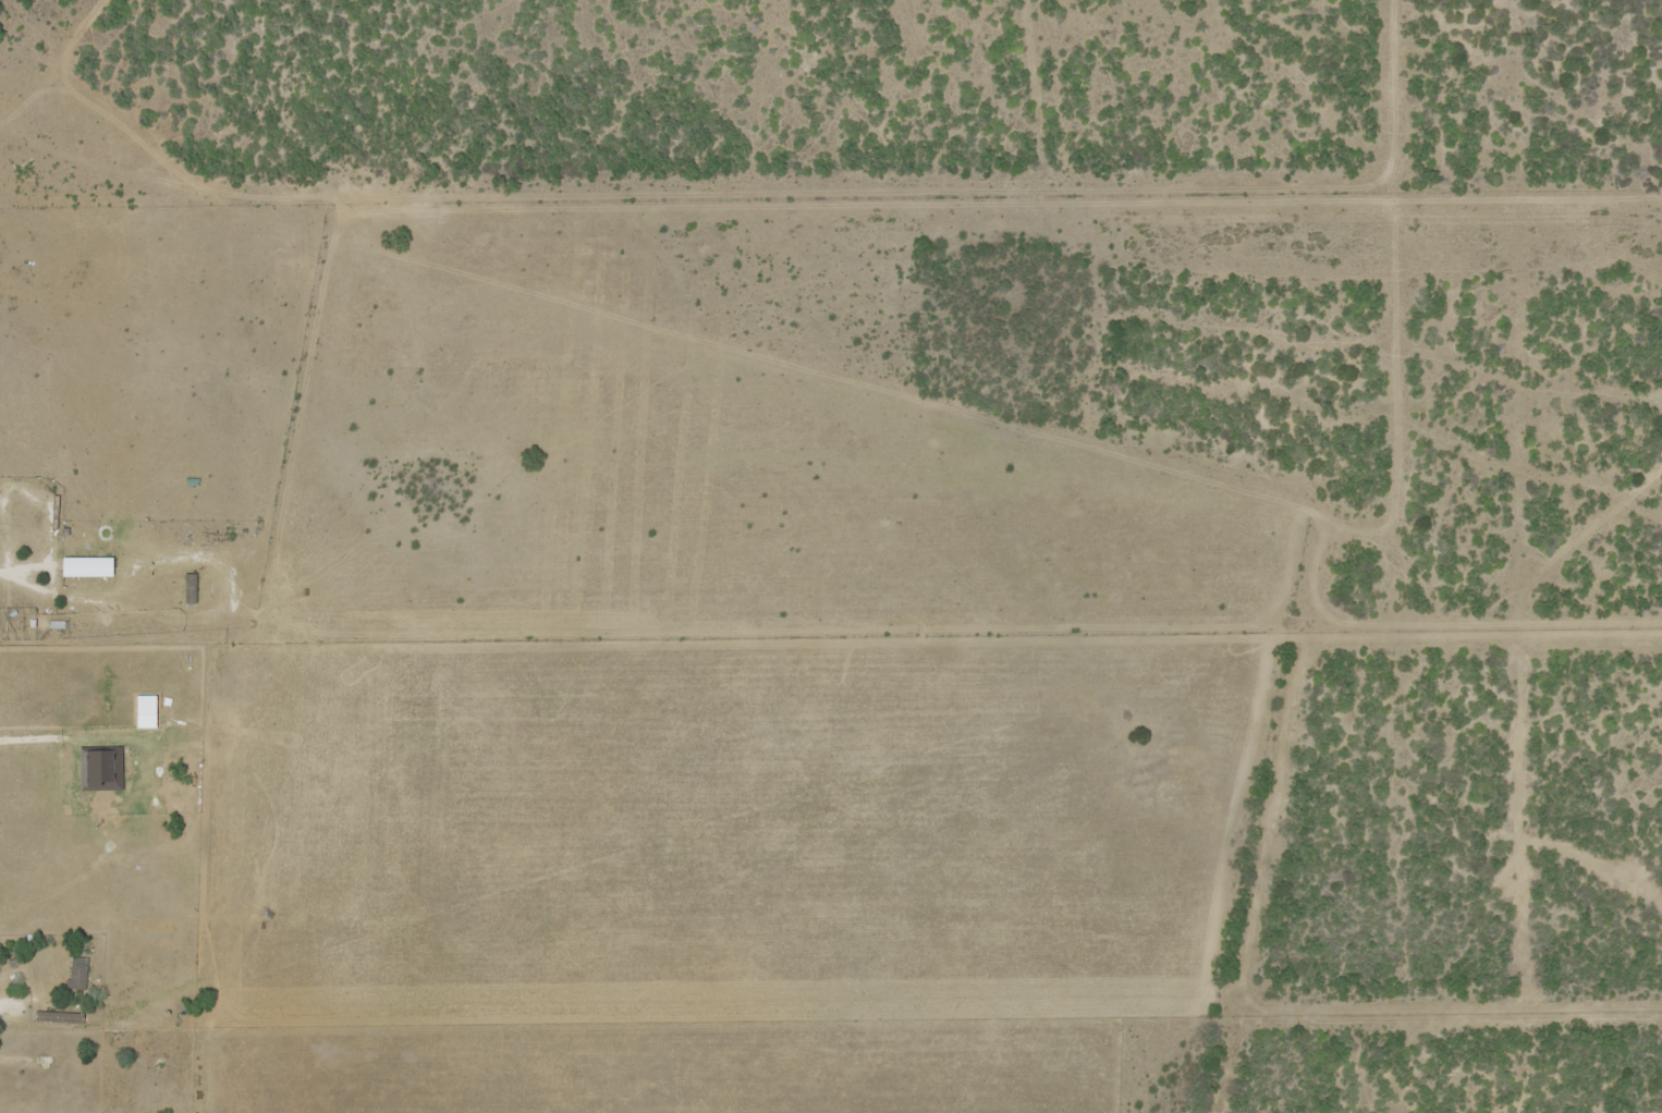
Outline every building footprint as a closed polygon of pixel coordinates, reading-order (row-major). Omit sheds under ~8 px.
[(86,989),(89,957),(72,955),(68,987),(86,989)] [(84,1021),(84,1011),(36,1011),(36,1021),(84,1021)]
